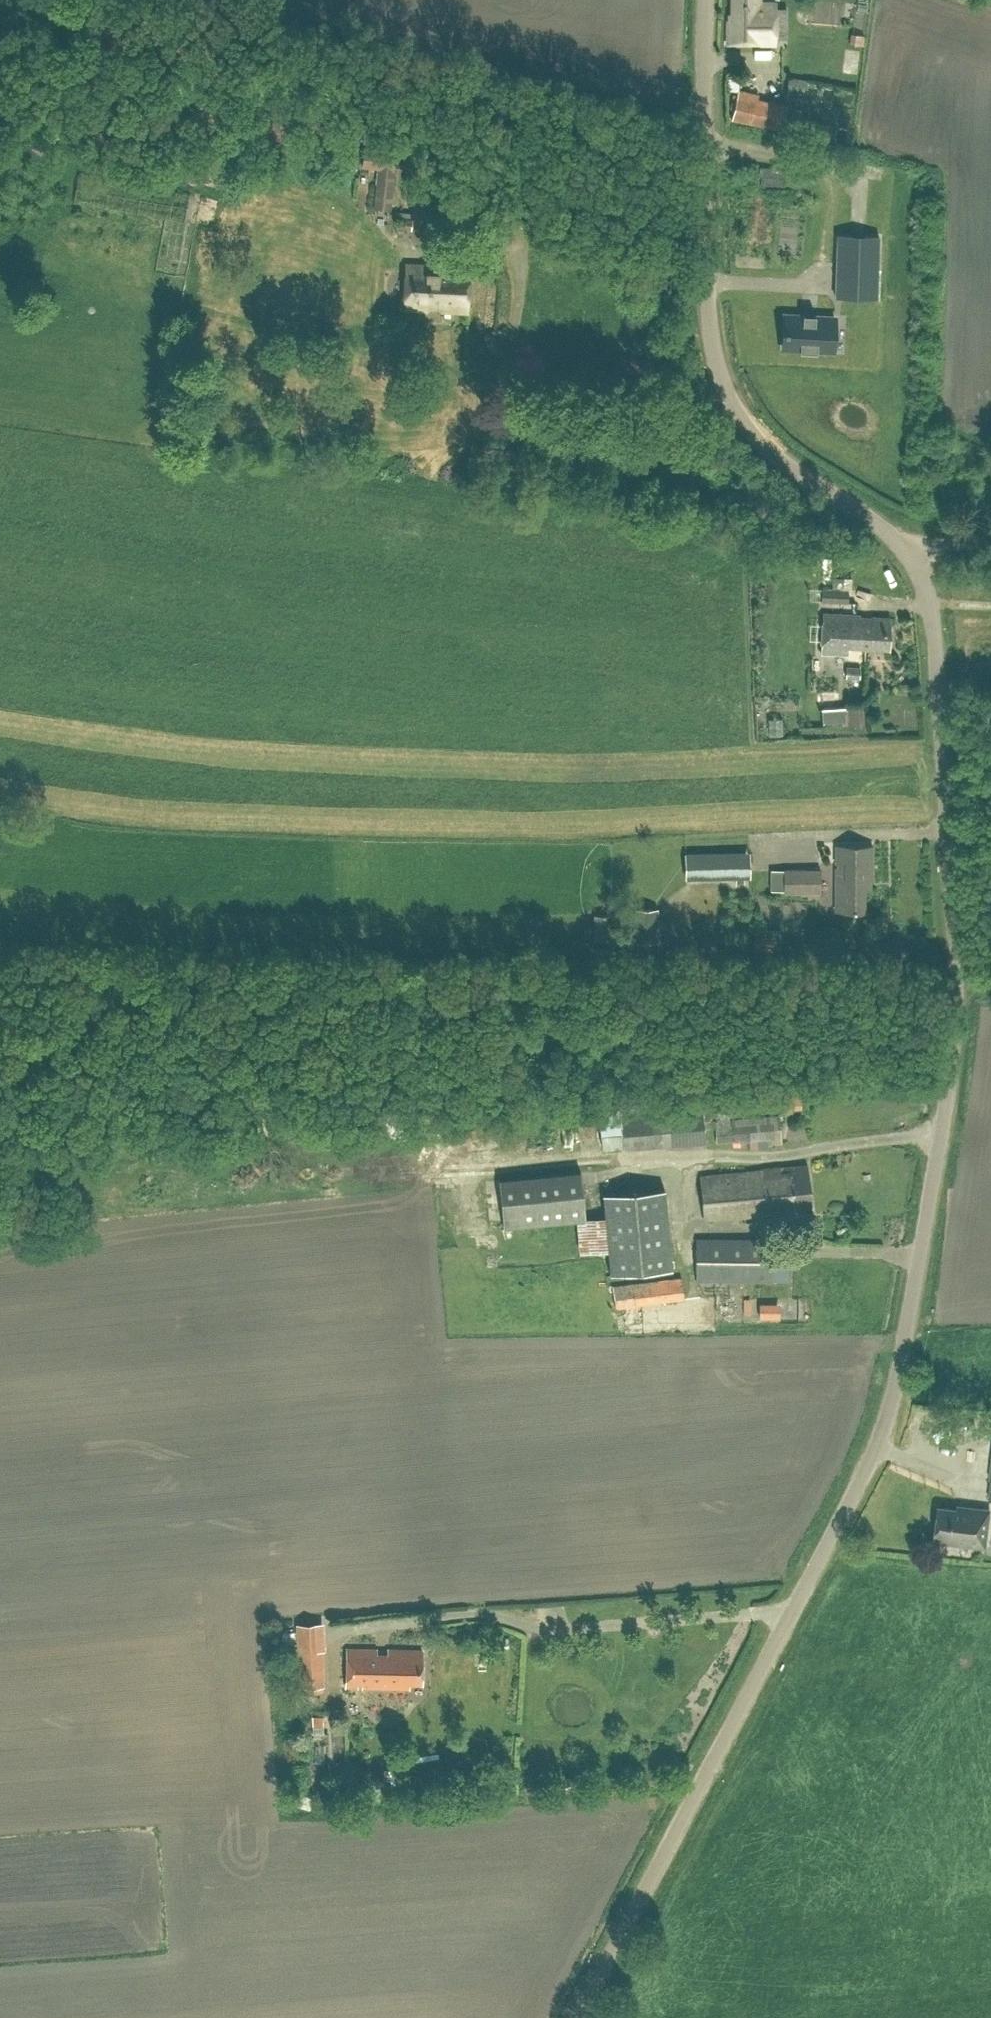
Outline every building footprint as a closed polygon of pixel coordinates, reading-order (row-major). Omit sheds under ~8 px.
[(727,19),(727,42),(775,43),(775,2),(759,1),(759,0),(733,0),(732,19),(727,19)] [(809,119),(785,114),(787,103),(757,97),(758,93),(738,89),(731,118),(749,122),(781,130),(781,129),(806,135),(809,119)] [(391,207),(393,181),(394,168),(377,167),(373,202),(373,206),(391,207)] [(404,189),(420,190),(421,173),(405,172),(404,189)] [(397,228),(411,229),(412,216),(398,215),(397,228)] [(876,296),(878,232),(837,230),(835,295),(876,296)] [(467,308),(470,263),(407,260),(404,305),(433,306),(433,302),(454,303),(454,307),(467,308)] [(785,313),(784,347),(834,348),(835,314),(785,313)] [(821,587),(821,601),(847,602),(847,588),(821,587)] [(871,615),(858,614),(859,612),(822,611),(821,650),(847,651),(848,646),(888,648),(889,615),(871,614),(871,615)] [(858,676),(859,666),(847,664),(846,676),(858,676)] [(817,705),(839,705),(838,683),(816,682),(817,705)] [(869,888),(869,878),(872,878),(872,844),(835,844),(835,909),(864,909),(864,888),(869,888)] [(685,850),(687,875),(750,873),(750,847),(685,850)] [(784,890),(820,890),(819,866),(784,866),(784,890)] [(593,937),(611,938),(611,914),(593,913),(593,937)] [(754,953),(772,954),(772,935),(754,935),(754,953)] [(704,1139),(702,1108),(731,1106),(730,1093),(742,1092),(741,1085),(665,1090),(666,1103),(648,1105),(649,1109),(617,1113),(621,1147),(704,1139)] [(538,1111),(538,1120),(557,1121),(557,1111),(538,1111)] [(770,1126),(780,1125),(778,1112),(714,1119),(717,1140),(771,1135),(770,1126)] [(763,1168),(699,1174),(704,1217),(793,1208),(793,1203),(810,1202),(806,1163),(763,1167),(763,1168)] [(580,1170),(498,1177),(503,1225),(585,1218),(580,1170)] [(676,1265),(669,1187),(608,1192),(615,1271),(676,1265)] [(772,1278),(772,1264),(773,1236),(696,1236),(695,1277),(772,1278)] [(615,1306),(684,1297),(680,1275),(612,1284),(615,1306)] [(759,1303),(761,1315),(783,1312),(781,1300),(759,1303)] [(935,1538),(986,1544),(990,1508),(968,1505),(967,1509),(939,1505),(935,1538)] [(321,1627),(296,1629),(299,1686),(324,1685),(321,1627)] [(409,1682),(420,1683),(421,1649),(345,1647),(344,1686),(409,1688),(409,1682)] [(311,1715),(312,1724),(323,1724),(322,1715),(311,1715)]
